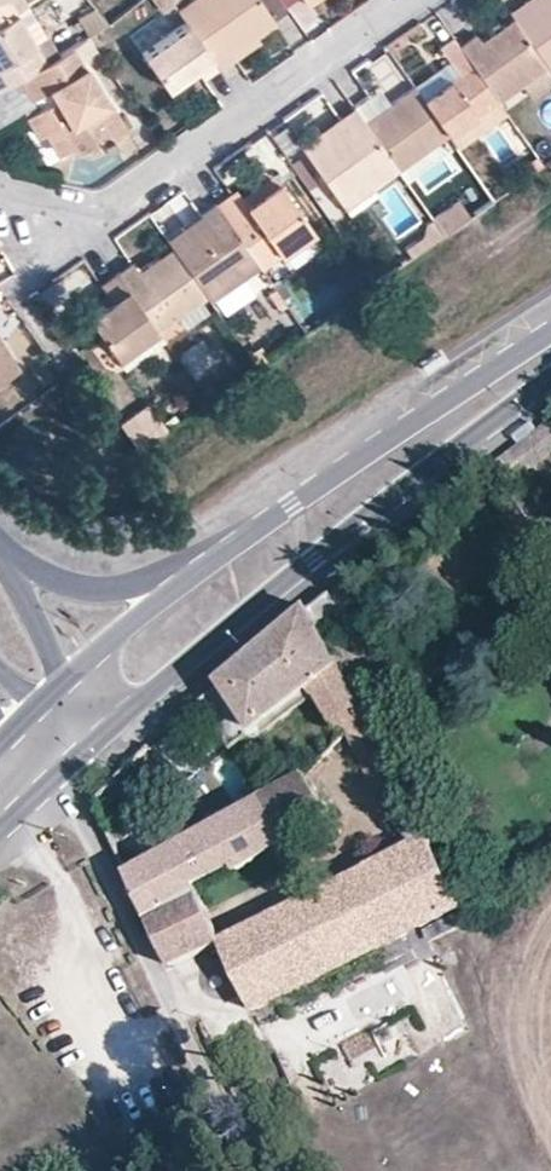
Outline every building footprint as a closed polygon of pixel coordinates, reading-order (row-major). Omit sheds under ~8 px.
[(11,9),(23,1),(23,0),(0,0),(0,15),(11,9)] [(169,0),(153,0),(160,10),(171,3),(170,1),(169,0)] [(216,67),(231,57),(225,50),(253,32),(273,19),(259,0),(184,0),(174,7),(184,21),(216,67)] [(506,10),(511,16),(545,64),(550,60),(550,0),(535,0),(527,6),(522,0),(520,0),(506,10)] [(31,42),(43,34),(23,1),(11,9),(31,42)] [(17,76),(56,52),(45,34),(43,34),(31,42),(11,9),(0,15),(0,86),(17,76)] [(69,45),(84,36),(107,22),(101,14),(64,36),(69,45)] [(545,64),(511,16),(478,39),(474,32),(457,44),(496,98),(518,82),(545,64)] [(200,78),(216,67),(184,21),(139,51),(164,86),(192,66),(197,73),(200,78)] [(225,50),(231,57),(258,39),(253,32),(225,50)] [(78,58),(93,49),(84,36),(69,45),(56,52),(17,76),(29,96),(47,87),(52,97),(22,114),(35,135),(42,130),(53,152),(66,145),(70,152),(83,143),(86,149),(99,142),(101,145),(112,139),(110,136),(129,124),(123,114),(118,117),(105,96),(103,99),(78,58)] [(457,44),(451,36),(437,46),(447,59),(456,71),(419,96),(426,106),(444,131),(479,106),(490,122),(505,112),(496,98),(457,44)] [(447,59),(411,84),(419,96),(456,71),(447,59)] [(550,82),(550,72),(545,64),(518,82),(529,97),(550,82)] [(169,93),(197,73),(192,66),(164,86),(169,93)] [(419,96),(411,84),(377,110),(362,121),(395,167),(444,131),(426,106),(419,96)] [(367,93),(351,104),(362,121),(377,110),(367,93)] [(362,121),(351,104),(336,114),(340,121),(302,149),(341,205),(371,184),(395,167),(362,121)] [(454,147),(490,122),(479,106),(444,131),(454,147)] [(340,121),(336,114),(297,142),(302,149),(340,121)] [(269,171),(238,193),(244,202),(276,180),(269,171)] [(233,187),(213,202),(255,262),(257,264),(308,229),(276,180),(244,202),(238,193),(233,187)] [(441,232),(490,198),(478,183),(430,217),(441,232)] [(371,184),(341,205),(349,215),(377,194),(371,184)] [(255,262),(213,202),(198,212),(202,217),(168,242),(168,243),(202,291),(206,296),(255,262)] [(198,212),(164,237),(168,242),(202,217),(198,212)] [(409,255),(441,232),(430,217),(424,222),(420,233),(402,246),(409,255)] [(114,271),(153,326),(173,312),(195,296),(202,291),(168,243),(136,268),(130,260),(114,271)] [(114,355),(153,326),(114,271),(98,282),(103,289),(109,298),(99,304),(83,314),(114,355)] [(269,281),(273,287),(280,297),(288,293),(277,276),(269,281)] [(314,313),(338,297),(329,284),(305,300),(314,313)] [(277,309),(285,304),(280,297),(273,287),(265,292),(277,309)] [(93,296),(99,304),(109,298),(103,289),(93,296)] [(195,296),(173,312),(181,325),(205,310),(195,296)] [(16,366),(1,341),(0,342),(0,376),(16,366)] [(247,354),(254,365),(260,360),(267,356),(258,344),(247,354)] [(173,405),(178,411),(192,401),(187,395),(173,405)] [(120,415),(135,445),(164,431),(149,400),(120,415)] [(455,495),(460,503),(463,507),(475,498),(466,486),(455,495)] [(312,609),(326,637),(347,622),(383,603),(363,572),(329,595),(312,609)] [(315,685),(341,665),(326,637),(312,609),(230,678),(197,705),(231,748),(315,685)] [(349,730),(377,739),(341,665),(315,685),(337,727),(349,730)] [(426,837),(377,739),(349,730),(397,835),(407,830),(413,843),(426,837)] [(267,795),(289,839),(332,811),(308,777),(306,774),(267,795)] [(127,873),(149,921),(182,899),(188,907),(205,900),(198,885),(236,867),(239,873),(289,839),(267,795),(127,873)] [(403,848),(413,843),(407,830),(397,835),(403,848)] [(424,927),(463,907),(428,836),(426,837),(413,843),(403,848),(225,941),(221,943),(255,1010),(404,937),(397,923),(417,913),(424,927)] [(149,921),(172,968),(221,943),(225,941),(205,900),(188,907),(182,899),(149,921)] [(397,923),(404,937),(424,927),(417,913),(397,923)]
